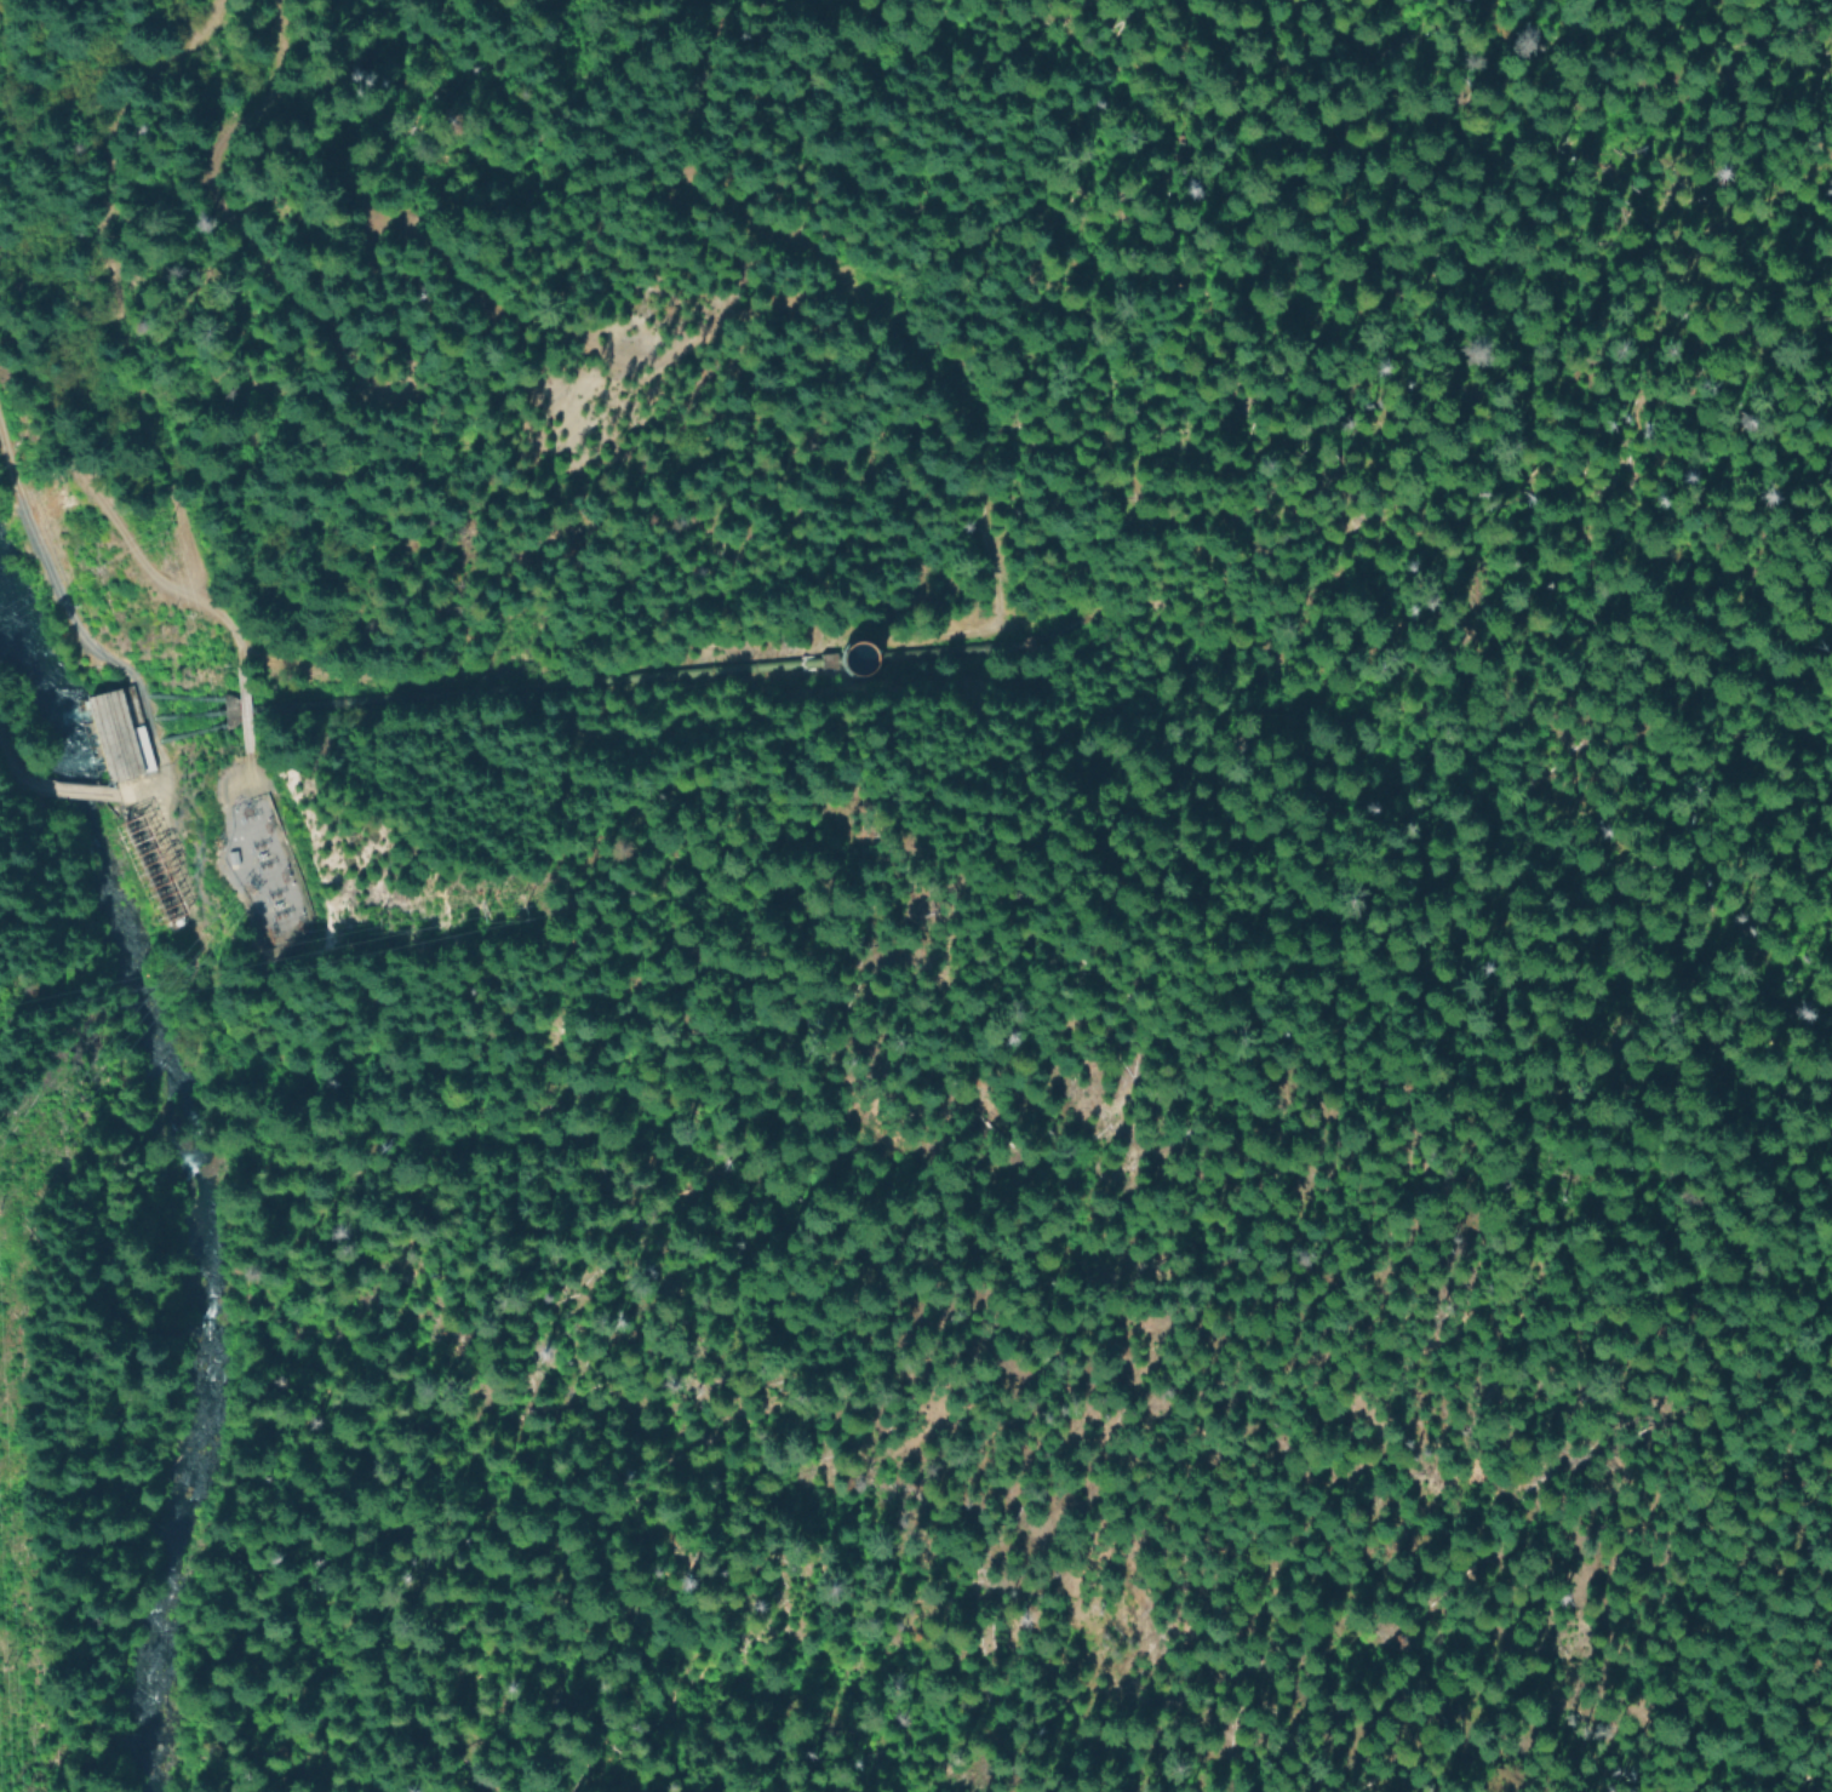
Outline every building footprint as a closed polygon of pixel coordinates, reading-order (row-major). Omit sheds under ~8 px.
[(91,700),(114,779),(150,768),(126,689),(91,700)]
